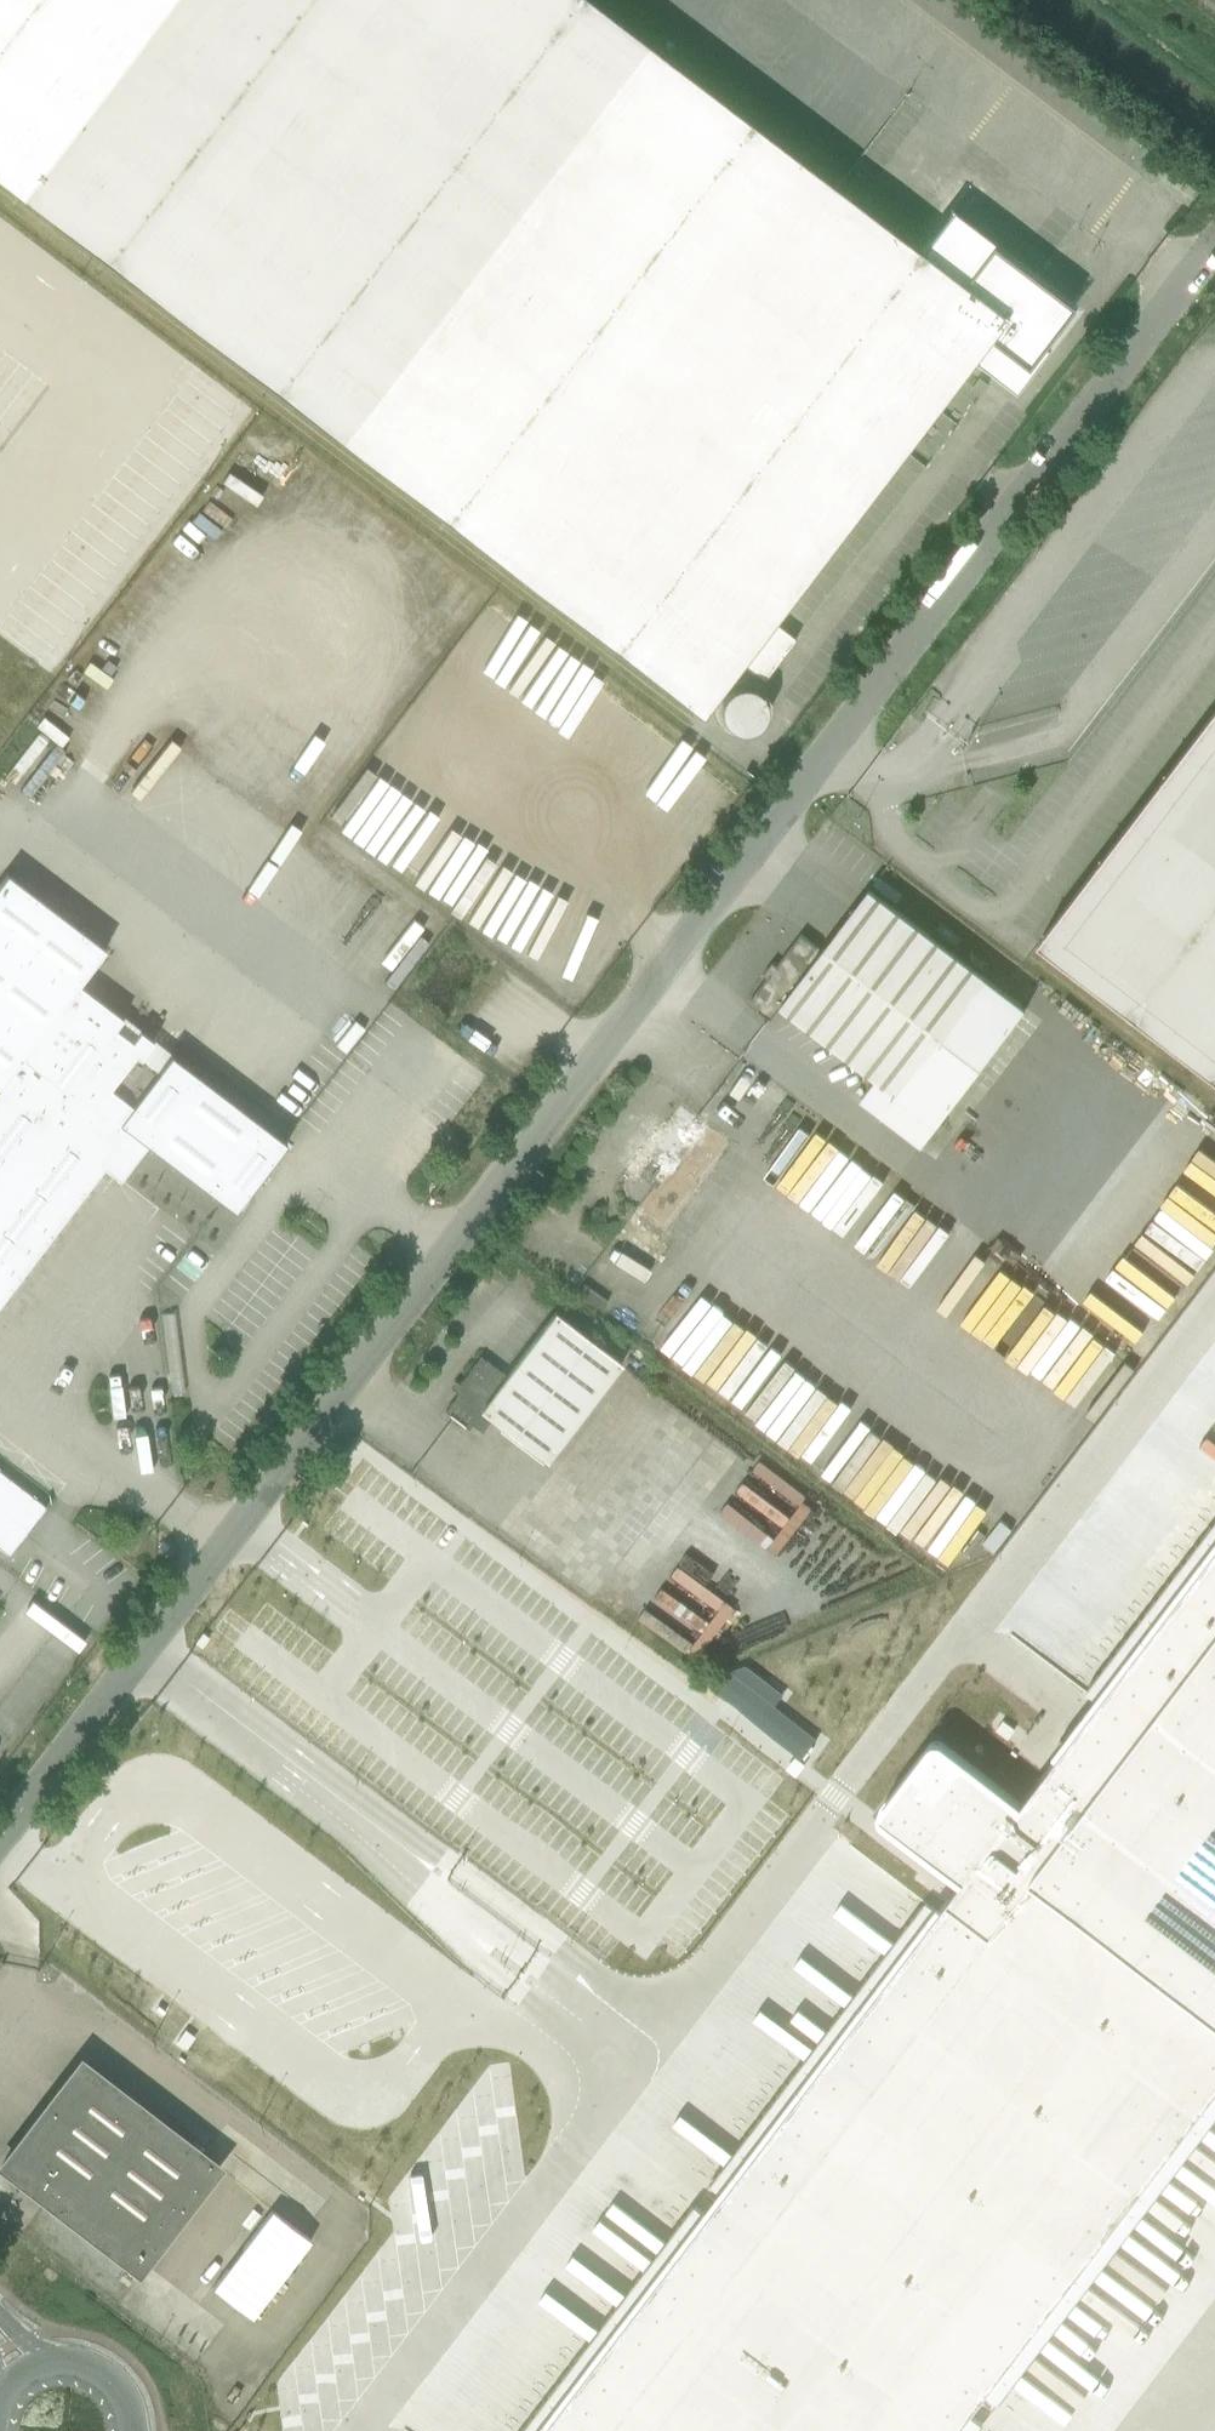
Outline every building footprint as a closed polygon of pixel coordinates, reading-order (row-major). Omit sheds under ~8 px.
[(361,456),(701,715),(740,663),(764,681),(796,639),(772,621),(971,360),(1013,392),(1049,345),(1043,340),(1069,305),(1034,279),(1040,272),(954,207),(922,249),(666,55),(594,0),(0,0),(0,181),(21,196),(361,456)] [(727,708),(751,734),(780,707),(756,681),(727,708)] [(1039,943),(1214,1077),(1214,713),(1039,943)] [(105,1166),(110,1170),(115,1166),(119,1171),(143,1140),(235,1211),(287,1143),(172,1054),(159,1071),(142,1058),(155,1041),(141,1031),(133,1041),(116,1028),(124,1018),(79,984),(106,949),(8,874),(0,884),(0,1303),(105,1166)] [(771,1020),(781,1007),(876,1079),(861,1098),(920,1143),(1026,1006),(869,890),(823,950),(802,934),(777,966),(773,962),(762,977),(766,981),(749,1003),(771,1020)] [(618,1189),(667,1224),(729,1138),(679,1103),(618,1189)] [(633,1215),(615,1239),(649,1265),(667,1241),(633,1215)] [(492,1419),(548,1462),(623,1364),(556,1313),(508,1376),(482,1356),(455,1391),(459,1395),(446,1412),(454,1418),(469,1429),(473,1424),(483,1432),(492,1419)] [(9,1554),(46,1507),(0,1471),(0,1547),(9,1554)] [(1214,2118),(1214,1524),(1087,1693),(1099,1702),(1020,1806),(936,1742),(879,1816),(963,1880),(939,1911),(927,1902),(524,2430),(977,2430),(1214,2118)] [(626,1840),(635,1828),(608,1807),(581,1841),(596,1852),(614,1830),(626,1840)] [(139,2271),(219,2167),(82,2062),(32,2127),(2,2165),(26,2183),(139,2271)] [(306,2094),(290,2116),(321,2139),(337,2118),(306,2094)] [(213,2287),(253,2317),(312,2240),(272,2210),(213,2287)]
